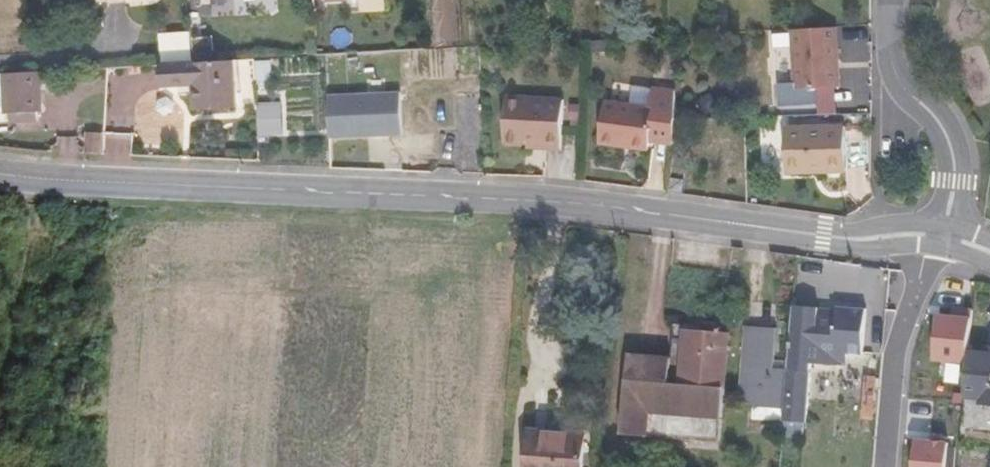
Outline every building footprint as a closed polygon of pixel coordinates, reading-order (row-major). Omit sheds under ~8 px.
[(840,88),(837,27),(792,29),(795,91),(840,88)] [(163,64),(193,63),(189,32),(159,34),(162,65),(163,64)] [(271,83),(271,59),(254,60),(255,83),(271,83)] [(237,106),(234,61),(193,63),(163,64),(164,86),(195,84),(197,109),(237,106)] [(40,71),(4,73),(0,73),(0,111),(6,110),(6,115),(43,113),(40,71)] [(620,144),(650,147),(651,141),(674,144),(677,118),(675,91),(653,90),(651,109),(605,103),(600,145),(619,147),(620,144)] [(404,137),(402,92),(327,95),(329,141),(404,137)] [(506,99),(504,144),(545,146),(545,150),(561,151),(564,102),(506,99)] [(274,148),(271,109),(259,109),(261,149),(274,148)] [(102,120),(90,120),(91,137),(103,137),(102,120)] [(787,128),(788,170),(825,168),(825,173),(848,172),(847,126),(787,128)] [(820,308),(794,305),(789,361),(785,407),(784,420),(807,422),(812,363),(839,365),(840,352),(848,353),(863,354),(867,308),(837,306),(837,311),(819,310),(820,308)] [(935,360),(968,363),(970,351),(974,310),(954,308),(953,317),(940,316),(935,360)] [(785,407),(789,361),(775,360),(778,328),(747,325),(740,403),(754,405),(785,407)] [(674,328),(672,358),(684,359),(687,329),(674,328)] [(684,359),(672,358),(629,355),(623,434),(721,442),(729,332),(687,329),(684,359)] [(961,439),(989,442),(989,346),(987,346),(987,353),(970,351),(968,363),(965,395),(961,439)] [(847,366),(848,353),(840,352),(839,365),(847,366)] [(873,419),(877,376),(868,375),(864,418),(873,419)] [(753,418),(784,420),(785,407),(754,405),(753,418)] [(531,430),(528,466),(584,466),(586,434),(531,430)] [(950,443),(917,440),(915,466),(947,466),(950,443)]
